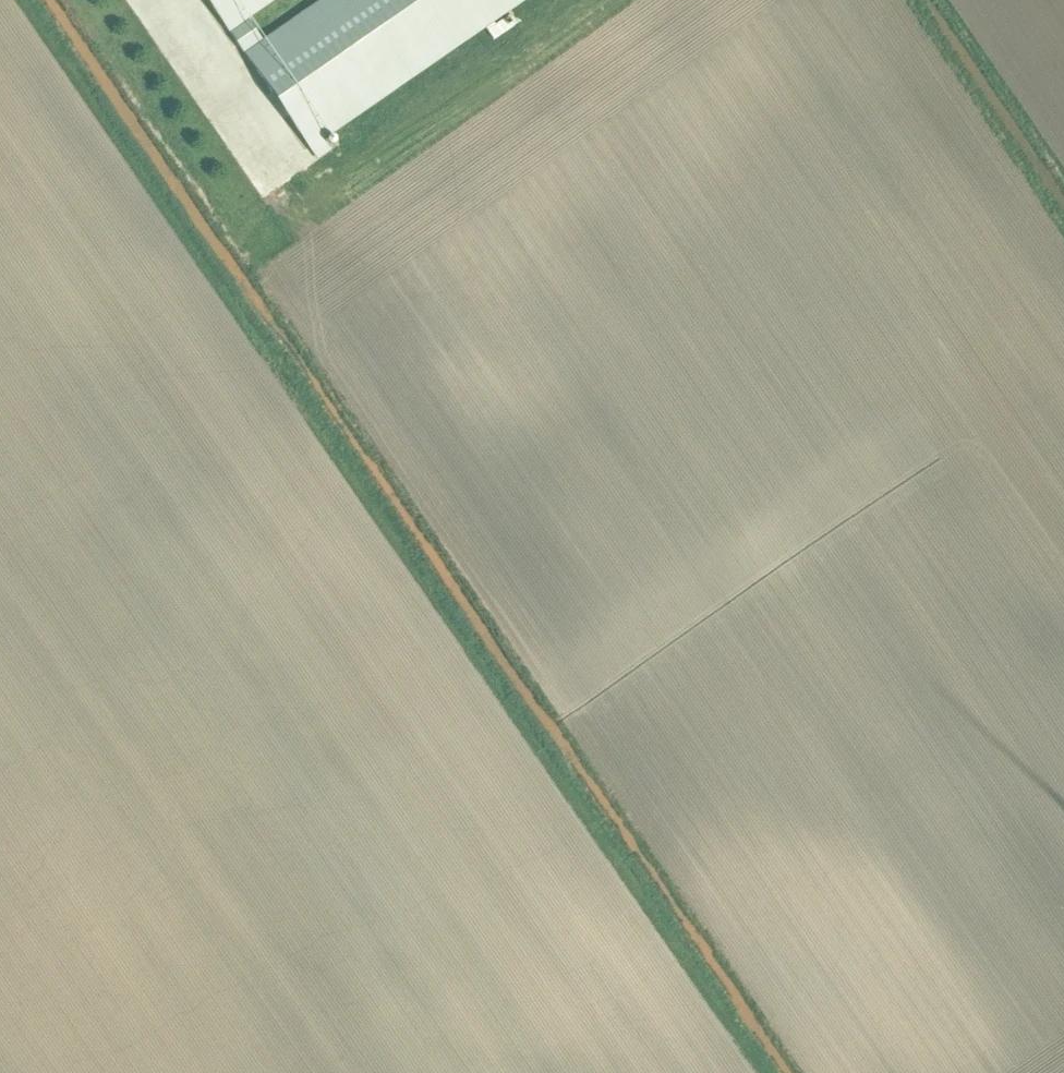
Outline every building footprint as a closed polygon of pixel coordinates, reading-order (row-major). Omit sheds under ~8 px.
[(310,149),(525,0),(328,0),(263,45),(246,20),(275,0),(207,0),(310,149)]
